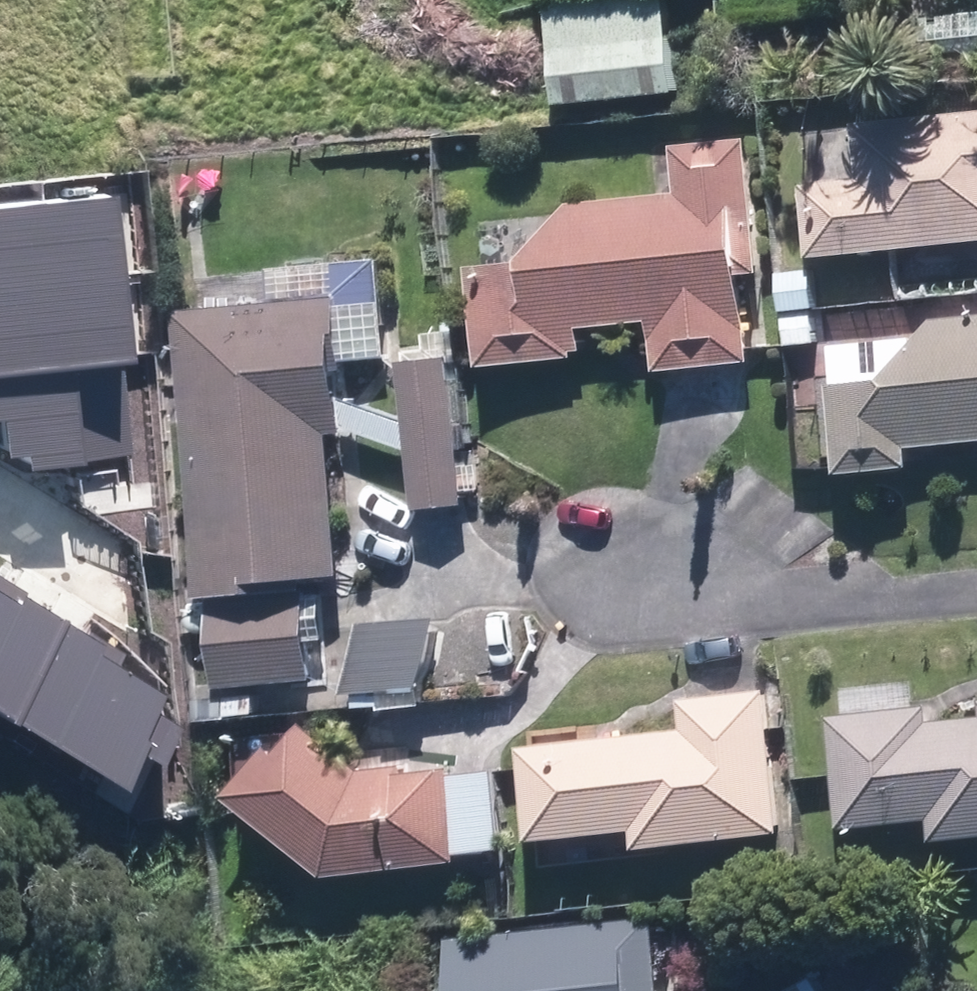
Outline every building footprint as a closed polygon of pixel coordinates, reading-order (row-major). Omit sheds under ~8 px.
[(563,101),(682,88),(672,0),(551,0),(563,101)] [(857,126),(863,181),(804,186),(811,260),(976,242),(976,113),(857,126)] [(751,362),(743,276),(762,274),(748,139),(676,147),(681,197),(572,207),(532,267),(475,273),(485,370),(577,359),(576,353),(586,354),(583,328),(654,321),(659,373),(751,362)] [(0,209),(0,289),(126,277),(118,198),(0,209)] [(346,432),(339,358),(346,358),(341,308),(380,303),(376,263),(270,273),(273,304),(177,313),(204,600),(211,600),(219,689),(261,685),(286,683),(315,680),(312,643),(328,642),(322,578),(342,577),(328,434),(346,432)] [(815,270),(780,274),(784,313),(819,309),(815,270)] [(126,277),(0,289),(0,375),(124,363),(134,362),(126,277)] [(789,348),(818,346),(814,313),(784,316),(789,348)] [(934,318),(923,339),(834,345),(843,475),(911,470),(909,448),(976,443),(976,315),(934,318)] [(466,448),(454,333),(421,337),(425,363),(398,367),(414,510),(460,505),(455,450),(466,448)] [(0,375),(0,421),(13,420),(18,466),(133,455),(124,363),(0,375)] [(13,717),(72,627),(0,583),(0,709),(13,717)] [(361,625),(346,697),(420,693),(437,620),(361,625)] [(162,685),(72,627),(13,717),(123,790),(162,685)] [(779,835),(768,722),(765,694),(685,702),(688,731),(526,748),(535,841),(639,831),(641,849),(779,835)] [(931,725),(930,710),(836,719),(846,830),(935,821),(937,841),(976,837),(976,721),(931,725)] [(452,777),(451,770),(406,777),(405,766),(364,772),(364,773),(308,728),(302,735),(298,733),(281,754),(274,748),(241,789),(234,797),(335,878),(461,862),(461,856),(505,849),(496,772),(452,777)] [(660,914),(462,934),(468,990),(668,990),(660,914)]
